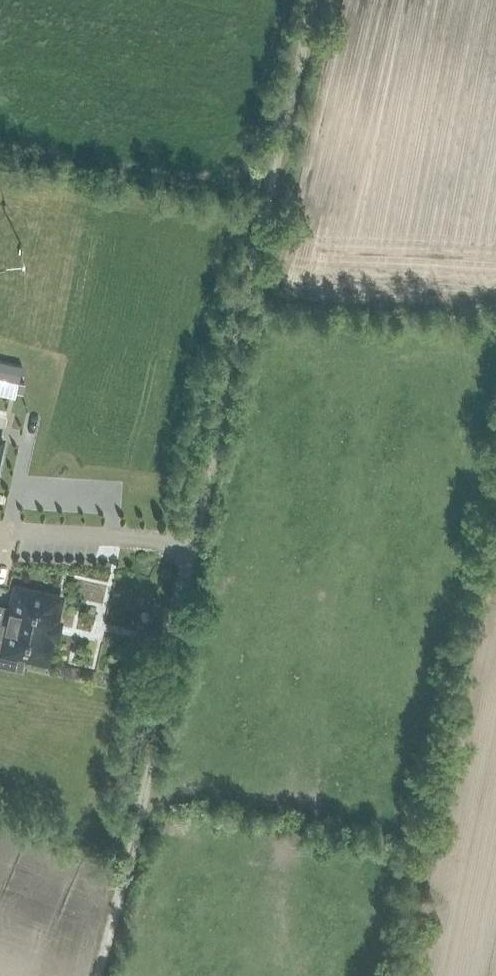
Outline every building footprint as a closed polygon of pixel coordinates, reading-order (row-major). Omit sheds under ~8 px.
[(3,375),(19,378),(28,335),(13,332),(3,375)] [(5,649),(45,658),(58,599),(18,591),(12,620),(7,623),(3,641),(6,646),(5,649)]
